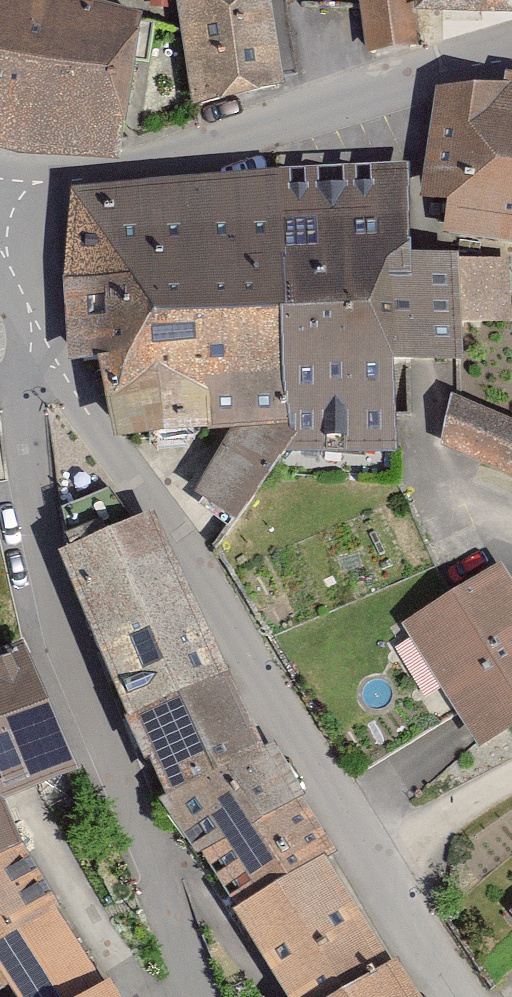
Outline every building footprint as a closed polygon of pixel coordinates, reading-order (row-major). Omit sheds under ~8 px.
[(60,0),(0,0),(0,146),(19,153),(60,0)] [(103,0),(60,0),(19,153),(120,158),(144,11),(103,0)] [(175,113),(267,93),(258,3),(202,0),(160,0),(175,113)] [(348,58),(412,53),(408,5),(511,11),(511,0),(344,0),(348,58)] [(426,95),(409,196),(423,207),(425,236),(504,250),(509,262),(511,263),(511,92),(460,88),(426,95)] [(252,311),(269,463),(376,463),(368,378),(428,372),(434,329),(501,326),(501,262),(404,258),(393,168),(262,175),(252,311)] [(41,309),(252,311),(262,175),(50,196),(41,309)] [(269,463),(252,311),(41,309),(44,367),(67,365),(80,452),(219,436),(169,503),(216,536),(269,463)] [(511,486),(511,434),(439,404),(421,448),(511,486)] [(96,709),(206,668),(151,558),(125,504),(25,549),(62,631),(96,709)] [(460,746),(511,715),(511,605),(484,558),(383,618),(460,746)] [(27,858),(8,812),(32,800),(80,779),(23,648),(0,658),(0,869),(27,858)] [(138,798),(249,744),(222,700),(206,668),(96,709),(116,751),(138,798)] [(181,863),(280,809),(266,779),(249,744),(138,798),(159,831),(181,863)] [(311,867),(280,809),(181,863),(253,995),(350,943),(311,867)] [(27,858),(0,869),(0,996),(97,996),(109,988),(60,914),(27,858)] [(511,927),(511,889),(493,903),(511,927)] [(353,951),(272,996),(382,996),(353,951)] [(97,996),(115,996),(109,988),(97,996)]
